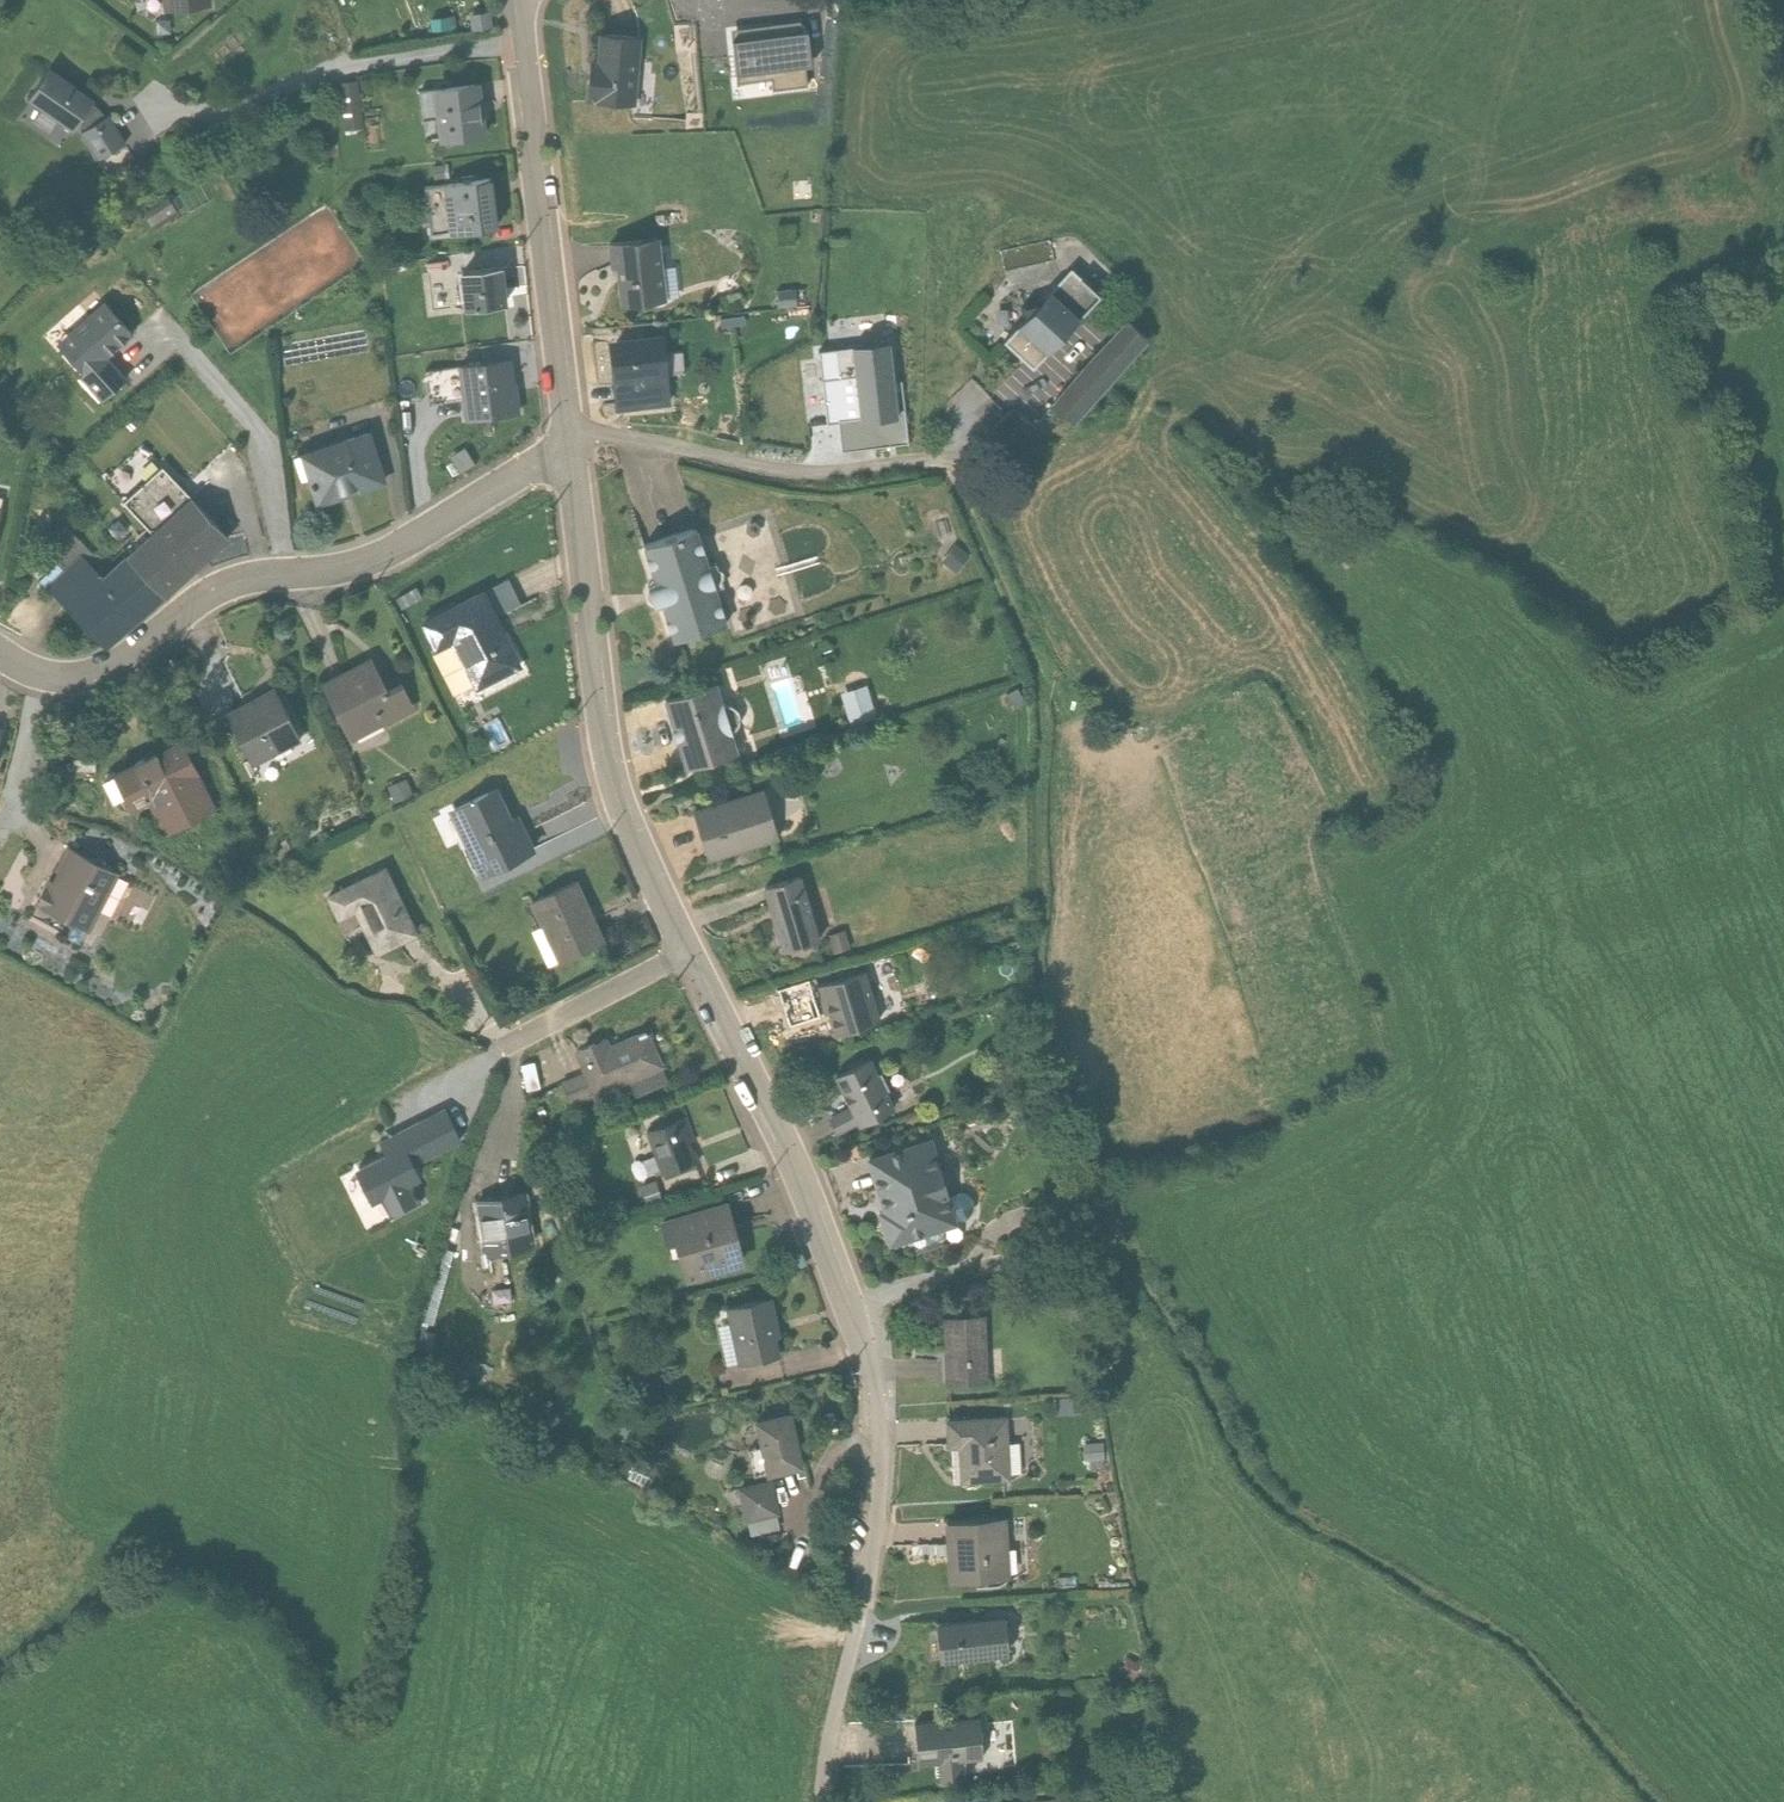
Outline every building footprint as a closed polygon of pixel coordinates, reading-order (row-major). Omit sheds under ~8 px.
[(163,11),(211,8),(210,0),(162,0),(163,11)] [(486,17),(468,19),(470,35),(488,33),(486,17)] [(806,23),(737,31),(743,78),(812,69),(806,23)] [(640,36),(599,33),(597,59),(590,58),(586,100),(635,104),(640,36)] [(94,103),(49,70),(27,101),(72,134),(94,103)] [(480,80),(432,86),(439,142),(486,136),(480,80)] [(358,84),(340,86),(346,131),(363,129),(358,84)] [(126,143),(110,118),(83,136),(99,160),(126,143)] [(492,176),(441,182),(447,234),(498,228),(492,176)] [(661,239),(614,244),(621,306),(668,301),(661,239)] [(503,266),(459,270),(463,309),(507,304),(503,266)] [(1094,295),(1066,269),(999,344),(1027,369),(1094,295)] [(798,288),(775,289),(777,309),(799,308),(798,288)] [(133,333),(104,300),(54,343),(102,399),(128,376),(109,354),(133,333)] [(1147,337),(1126,314),(1050,403),(1075,421),(1147,337)] [(663,332),(608,337),(615,409),(671,403),(663,332)] [(822,382),(857,377),(862,416),(839,419),(842,450),(906,443),(902,412),(898,412),(890,346),(854,350),(819,354),(822,382)] [(511,357),(458,364),(465,419),(518,412),(511,357)] [(370,427),(299,453),(317,504),(387,482),(370,427)] [(128,553),(166,594),(229,537),(163,463),(124,499),(153,530),(128,553)] [(725,622),(698,527),(642,545),(673,639),(725,622)] [(969,554),(952,540),(939,557),(956,570),(969,554)] [(142,616),(104,575),(84,552),(48,584),(104,646),(142,616)] [(142,616),(166,594),(128,553),(104,575),(142,616)] [(518,665),(483,591),(419,620),(432,650),(452,641),(474,688),(518,665)] [(370,657),(320,682),(348,738),(413,707),(400,680),(385,687),(370,657)] [(300,737),(274,684),(224,709),(250,761),(300,737)] [(718,684),(666,698),(685,764),(735,751),(718,684)] [(875,711),(869,684),(848,689),(854,716),(875,711)] [(183,734),(113,767),(132,807),(148,799),(163,831),(217,805),(183,734)] [(510,816),(497,785),(448,807),(478,874),(535,848),(519,812),(510,816)] [(779,837),(764,788),(693,809),(707,858),(779,837)] [(119,873),(70,845),(51,877),(48,875),(35,898),(88,928),(119,873)] [(386,863),(325,891),(337,917),(355,908),(375,951),(417,931),(386,863)] [(800,877),(764,888),(783,949),(819,938),(800,877)] [(602,941),(574,880),(528,901),(556,961),(602,941)] [(865,971),(816,984),(824,1014),(830,1012),(835,1033),(879,1021),(865,971)] [(663,1066),(647,1028),(610,1044),(607,1035),(573,1050),(583,1071),(593,1096),(663,1066)] [(869,1060),(834,1077),(859,1128),(894,1111),(869,1060)] [(593,1096),(583,1071),(561,1080),(572,1105),(593,1096)] [(443,1111),(377,1142),(383,1156),(354,1170),(371,1205),(383,1199),(392,1218),(417,1205),(409,1187),(422,1181),(414,1164),(458,1143),(443,1111)] [(696,1141),(688,1116),(645,1132),(660,1175),(696,1163),(690,1143),(696,1141)] [(932,1138),(868,1157),(883,1208),(876,1210),(887,1247),(958,1227),(932,1138)] [(663,1201),(656,1181),(640,1187),(647,1207),(663,1201)] [(534,1244),(524,1191),(476,1200),(487,1253),(534,1244)] [(745,1266),(726,1200),(658,1220),(664,1243),(672,1241),(685,1284),(745,1266)] [(782,1336),(771,1299),(724,1309),(738,1365),(780,1357),(775,1338),(782,1336)] [(987,1318),(944,1320),(946,1386),(989,1384),(987,1318)] [(803,1469),(792,1415),(754,1424),(767,1478),(803,1469)] [(1008,1417),(945,1420),(946,1448),(958,1448),(959,1482),(1010,1480),(1008,1417)] [(771,1481),(738,1491),(744,1524),(780,1518),(771,1481)] [(1007,1518),(945,1521),(947,1581),(1009,1578),(1007,1518)] [(1004,1617),(936,1624),(940,1661),(1008,1653),(1004,1617)] [(978,1714),(914,1717),(918,1761),(936,1759),(937,1776),(965,1773),(963,1756),(981,1755),(978,1714)]
